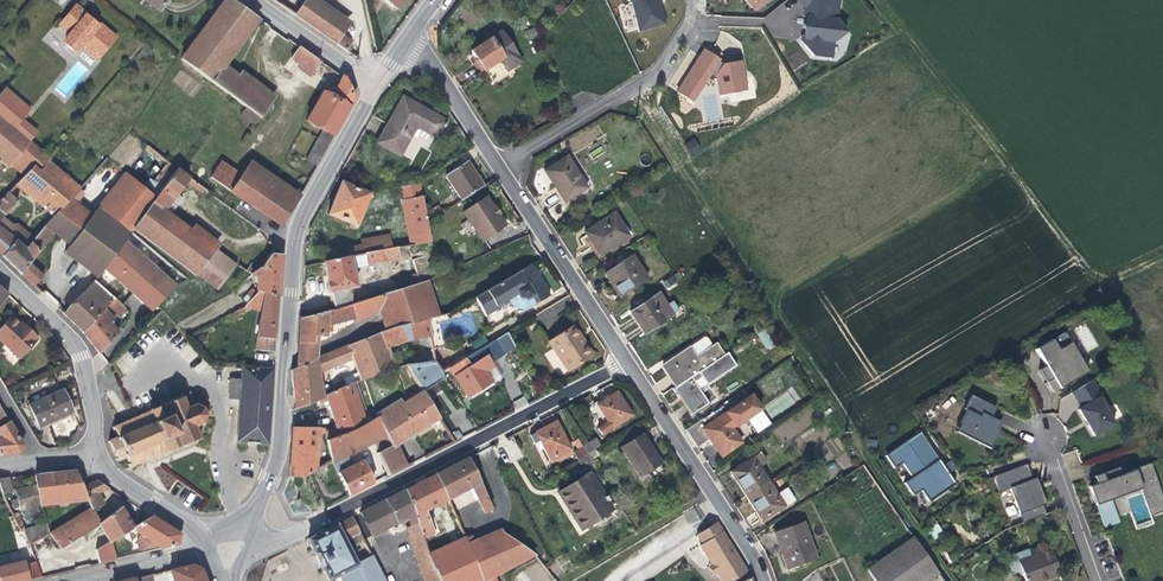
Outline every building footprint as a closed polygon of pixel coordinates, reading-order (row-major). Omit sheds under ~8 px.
[(160,11),(168,0),(144,0),(160,11)] [(260,120),(272,101),(278,96),(244,69),(240,75),(229,65),(258,19),(230,0),(226,0),(180,62),(245,109),(260,120)] [(348,53),(352,48),(349,46),(351,42),(342,36),(353,21),(323,0),(306,0),(296,17),(348,53)] [(398,10),(406,0),(385,0),(398,10)] [(631,2),(638,31),(664,23),(658,0),(629,0),(631,2)] [(745,10),(751,11),(762,3),(760,0),(738,0),(745,10)] [(769,11),(780,26),(778,28),(780,31),(782,35),(784,34),(793,52),(791,57),(806,63),(828,67),(830,51),(835,47),(837,33),(834,28),(838,3),(824,1),(823,0),(784,0),(769,11)] [(87,15),(76,6),(61,24),(71,33),(69,35),(66,39),(66,46),(72,51),(79,51),(81,48),(90,56),(92,54),(99,59),(116,39),(100,24),(98,27),(93,22),(86,16),(87,15)] [(769,11),(767,13),(778,28),(780,26),(769,11)] [(71,33),(61,24),(59,26),(69,35),(71,33)] [(538,37),(534,29),(526,33),(531,42),(538,37)] [(483,71),(498,62),(504,58),(512,71),(524,65),(504,32),(472,51),(478,62),(483,71)] [(309,78),(320,63),(298,48),(291,58),(300,66),(297,70),(309,78)] [(716,67),(719,61),(720,60),(705,50),(701,58),(716,67)] [(504,58),(498,62),(506,75),(512,71),(504,58)] [(725,65),(719,61),(716,67),(701,58),(692,72),(679,93),(694,102),(712,73),(718,76),(721,94),(747,88),(742,62),(725,65)] [(306,161),(317,167),(342,120),(354,99),(344,81),(342,79),(331,98),(322,94),(306,122),(322,131),(306,161)] [(13,130),(29,111),(4,90),(3,90),(1,92),(0,93),(0,119),(13,130)] [(389,125),(379,144),(400,155),(416,126),(436,138),(444,123),(403,100),(389,125)] [(240,116),(254,127),(260,120),(245,109),(240,116)] [(12,166),(17,160),(30,170),(33,167),(39,172),(48,162),(50,160),(30,144),(0,119),(0,157),(12,166)] [(36,133),(21,121),(13,130),(29,142),(36,133)] [(692,156),(702,149),(694,137),(684,145),(692,156)] [(240,177),(230,191),(279,225),(303,193),(252,157),(240,177)] [(567,201),(590,188),(569,159),(547,173),(557,187),(567,201)] [(17,160),(12,166),(24,176),(30,170),(17,160)] [(30,170),(24,176),(16,186),(55,217),(71,198),(78,190),(80,188),(48,162),(39,172),(33,167),(30,170)] [(210,178),(230,191),(240,177),(220,163),(210,178)] [(461,202),(483,187),(475,176),(466,163),(445,178),(461,202)] [(204,197),(210,188),(192,175),(178,165),(157,195),(131,231),(198,276),(219,250),(224,243),(197,222),(192,228),(172,211),(180,201),(179,200),(189,186),(204,197)] [(126,172),(98,208),(130,232),(131,231),(157,195),(149,189),(126,172)] [(368,195),(341,184),(335,200),(329,215),(356,226),(368,195)] [(425,213),(420,185),(418,186),(403,189),(405,202),(403,202),(405,216),(408,216),(425,213)] [(17,202),(14,199),(17,195),(12,190),(0,203),(0,220),(17,202)] [(78,190),(71,198),(77,204),(84,196),(78,190)] [(487,197),(464,213),(469,220),(471,218),(474,222),(474,226),(478,233),(481,233),(486,239),(506,226),(497,212),(487,197)] [(55,217),(30,244),(39,252),(54,232),(61,237),(83,208),(77,204),(71,198),(55,217)] [(83,208),(61,237),(71,244),(92,215),(83,208)] [(87,275),(95,282),(104,269),(125,241),(129,236),(131,233),(130,232),(98,208),(92,215),(71,244),(66,251),(80,262),(90,270),(87,275)] [(428,225),(425,213),(408,216),(414,246),(431,242),(428,225)] [(602,258),(629,242),(615,218),(587,236),(595,248),(602,258)] [(0,241),(0,254),(2,256),(15,238),(8,231),(0,241)] [(15,238),(2,256),(20,274),(31,263),(39,252),(30,244),(26,248),(15,238)] [(125,241),(104,269),(153,312),(159,306),(178,286),(125,241)] [(355,248),(356,256),(365,255),(383,252),(398,249),(397,244),(372,249),(371,245),(355,248)] [(400,248),(398,249),(383,252),(384,262),(402,258),(400,248)] [(235,264),(219,250),(198,276),(219,289),(235,264)] [(383,252),(365,255),(366,265),(384,262),(383,252)] [(257,268),(250,274),(256,278),(255,291),(278,299),(279,280),(281,256),(268,255),(261,268),(259,267),(257,268)] [(331,292),(335,309),(353,304),(354,304),(351,289),(357,287),(350,258),(323,263),(327,283),(329,293),(331,292)] [(242,268),(250,274),(257,268),(246,261),(242,268)] [(619,297),(647,281),(632,261),(605,276),(614,289),(619,297)] [(31,263),(20,274),(40,293),(44,288),(38,282),(44,276),(31,263)] [(534,275),(535,272),(532,266),(475,298),(485,317),(506,305),(507,301),(508,300),(514,297),(516,301),(525,302),(530,299),(534,306),(549,298),(539,280),(537,279),(534,275)] [(395,284),(397,292),(420,286),(422,285),(420,277),(395,284)] [(95,282),(64,316),(82,333),(115,300),(95,282)] [(435,317),(428,282),(422,285),(420,286),(427,319),(435,317)] [(0,286),(0,304),(9,294),(2,287),(0,286)] [(407,325),(427,319),(420,286),(397,292),(383,296),(387,308),(396,328),(407,325)] [(255,291),(243,307),(246,309),(248,306),(259,310),(256,350),(274,351),(276,325),(278,299),(255,291)] [(643,335),(681,312),(672,300),(664,305),(659,295),(629,314),(636,326),(643,335)] [(353,304),(357,319),(363,316),(387,308),(383,296),(354,304),(353,304)] [(524,312),(534,306),(530,299),(525,302),(516,301),(514,297),(508,300),(513,309),(524,312)] [(115,300),(82,333),(87,337),(95,347),(100,353),(119,333),(110,324),(125,310),(115,300)] [(353,304),(335,309),(337,318),(345,316),(347,325),(357,319),(353,304)] [(299,331),(298,344),(313,344),(314,333),(325,334),(327,311),(300,319),(299,331)] [(438,317),(435,317),(427,319),(430,337),(432,349),(444,347),(438,317)] [(17,325),(9,318),(0,327),(0,342),(18,359),(37,339),(26,329),(24,331),(17,325)] [(410,340),(430,337),(427,319),(407,325),(410,340)] [(219,322),(210,326),(213,334),(222,329),(219,322)] [(20,323),(17,325),(24,331),(26,329),(24,326),(20,323)] [(386,345),(410,340),(407,325),(396,328),(381,333),(386,345)] [(572,327),(548,342),(567,372),(589,358),(577,339),(579,338),(572,327)] [(762,330),(755,335),(765,350),(773,345),(762,330)] [(347,386),(353,383),(361,380),(393,363),(386,345),(381,333),(349,343),(320,359),(324,370),(352,357),(358,373),(355,375),(355,376),(345,383),(347,386)] [(1064,333),(1052,340),(1058,351),(1070,343),(1064,333)] [(669,378),(675,387),(725,354),(717,342),(711,346),(704,335),(678,352),(680,354),(661,366),(669,378)] [(469,344),(473,350),(486,343),(482,336),(469,344)] [(583,344),(579,338),(577,339),(589,358),(591,357),(583,344)] [(1058,351),(1052,340),(1036,350),(1046,367),(1040,371),(1048,384),(1054,380),(1060,390),(1088,373),(1070,343),(1058,351)] [(298,344),(296,367),(312,362),(313,344),(298,344)] [(471,364),(466,355),(449,366),(465,392),(468,396),(479,389),(486,384),(480,374),(486,370),(494,365),(487,353),(471,364)] [(682,396),(693,414),(709,404),(701,393),(709,388),(706,385),(735,366),(727,353),(725,354),(675,387),(673,389),(679,398),(682,396)] [(292,391),(294,409),(302,408),(307,406),(320,401),(327,399),(315,361),(312,362),(296,367),(291,369),(292,391)] [(423,391),(424,393),(448,377),(444,370),(441,372),(434,361),(407,364),(423,391)] [(237,442),(268,444),(273,369),(242,367),(241,380),(230,379),(228,399),(240,400),(237,442)] [(492,380),(486,370),(480,374),(486,384),(492,380)] [(1054,380),(1048,384),(1051,388),(1054,394),(1060,390),(1054,380)] [(1114,425),(1099,399),(1101,398),(1091,380),(1071,393),(1080,409),(1078,410),(1081,416),(1084,421),(1085,421),(1088,426),(1087,427),(1093,437),(1114,425)] [(340,436),(366,424),(353,383),(347,386),(328,398),(329,401),(334,416),(338,427),(340,436)] [(63,389),(28,404),(39,428),(73,413),(68,401),(63,389)] [(388,477),(406,467),(396,444),(421,429),(439,417),(424,393),(423,391),(402,403),(399,398),(377,415),(378,419),(386,437),(390,446),(376,454),(388,477)] [(607,400),(597,406),(613,430),(633,417),(618,393),(607,400)] [(993,426),(997,419),(990,416),(994,407),(969,394),(963,408),(966,410),(960,423),(973,430),(971,435),(988,443),(993,434),(996,428),(993,426)] [(206,426),(207,423),(207,417),(205,413),(207,412),(206,410),(204,411),(203,409),(201,406),(197,403),(199,400),(196,399),(195,402),(193,400),(188,399),(184,399),(185,396),(183,395),(181,399),(166,405),(166,403),(163,405),(163,406),(154,411),(153,409),(150,410),(151,412),(136,418),(135,416),(132,418),(133,419),(116,426),(116,424),(113,425),(113,427),(112,428),(113,431),(115,430),(118,438),(111,441),(111,439),(108,441),(109,442),(108,443),(110,446),(111,445),(116,458),(115,458),(118,462),(118,463),(121,461),(121,460),(127,457),(130,464),(128,465),(129,468),(131,467),(131,469),(134,469),(134,467),(149,459),(150,461),(153,459),(153,458),(167,452),(168,454),(171,452),(171,451),(180,446),(181,448),(184,447),(183,445),(196,439),(198,442),(200,440),(199,438),(203,433),(204,429),(208,429),(209,427),(206,426)] [(705,429),(712,438),(719,449),(724,456),(743,442),(735,428),(741,424),(742,427),(767,412),(756,395),(711,425),(705,429)] [(682,396),(679,398),(684,405),(691,416),(693,414),(682,396)] [(0,409),(0,435),(2,437),(2,439),(0,439),(0,455),(10,454),(19,453),(23,446),(0,409)] [(706,417),(686,430),(697,447),(712,438),(705,429),(711,425),(706,417)] [(344,454),(386,437),(378,419),(366,424),(340,436),(327,441),(331,460),(344,454)] [(973,430),(960,423),(956,432),(987,447),(988,443),(971,435),(973,430)] [(547,432),(538,437),(550,462),(571,451),(558,426),(547,432)] [(309,473),(315,469),(319,428),(293,427),(291,451),(290,476),(302,477),(309,473)] [(325,433),(327,441),(340,436),(338,427),(325,433)] [(956,469),(950,461),(941,468),(932,454),(918,434),(883,458),(892,471),(900,465),(910,480),(902,486),(911,499),(919,493),(927,505),(944,493),(942,491),(948,485),(946,481),(949,479),(947,476),(956,469)] [(642,436),(621,450),(638,479),(657,468),(652,459),(645,448),(648,446),(642,436)] [(593,453),(587,456),(591,462),(596,459),(593,453)] [(337,472),(349,496),(362,489),(373,484),(361,460),(350,465),(344,454),(331,460),(337,472)] [(738,488),(745,498),(769,482),(762,470),(767,466),(760,454),(729,475),(738,488)] [(453,466),(436,475),(448,499),(472,487),(485,513),(487,512),(488,515),(494,512),(468,458),(453,466)] [(165,463),(154,469),(165,488),(176,481),(165,463)] [(1101,523),(1115,517),(1129,512),(1124,495),(1138,490),(1140,494),(1148,518),(1162,512),(1162,506),(1148,464),(1131,469),(1131,471),(1119,475),(1119,476),(1103,482),(1101,478),(1101,477),(1100,476),(1099,475),(1098,475),(1097,475),(1096,475),(1092,477),(1095,484),(1088,487),(1091,496),(1099,493),(1101,500),(1094,503),(1095,506),(1101,523)] [(1025,465),(993,478),(998,493),(1009,489),(1022,524),(1044,515),(1041,507),(1043,506),(1038,491),(1035,492),(1031,480),(1025,465)] [(1119,475),(1117,468),(1096,475),(1097,475),(1098,475),(1099,475),(1100,476),(1101,477),(1101,478),(1103,482),(1119,476),(1119,475)] [(60,473),(34,476),(36,488),(40,501),(86,497),(83,487),(74,471),(60,473)] [(420,483),(405,491),(419,524),(428,520),(430,518),(426,511),(440,503),(448,499),(436,475),(420,483)] [(587,476),(557,493),(580,531),(610,513),(587,476)] [(0,480),(0,489),(2,493),(9,491),(6,479),(0,480)] [(83,487),(86,497),(93,511),(96,510),(95,508),(101,504),(96,495),(108,489),(95,481),(83,487)] [(769,482),(745,498),(753,510),(761,521),(796,498),(787,484),(776,493),(769,482)] [(39,505),(35,487),(24,490),(15,492),(20,510),(39,505)] [(383,502),(360,514),(371,534),(408,515),(413,527),(419,524),(405,491),(383,502)] [(1099,493),(1091,496),(1093,500),(1094,503),(1101,500),(1099,493)] [(450,504),(448,499),(440,503),(442,508),(450,504)] [(100,525),(108,543),(125,533),(132,528),(127,519),(120,508),(98,521),(100,525)] [(15,513),(11,515),(17,526),(21,524),(15,513)] [(57,548),(100,525),(98,521),(94,513),(51,536),(57,548)] [(157,545),(161,548),(178,544),(179,535),(166,527),(151,517),(132,528),(144,536),(157,545)] [(323,567),(329,579),(338,574),(355,564),(348,550),(343,540),(360,531),(353,517),(308,540),(315,552),(319,560),(323,567)] [(1115,517),(1101,523),(1103,528),(1117,523),(1115,517)] [(428,520),(419,524),(420,528),(429,523),(428,520)] [(29,545),(30,544),(49,532),(45,521),(24,529),(29,545)] [(413,527),(408,530),(428,580),(439,580),(441,580),(435,568),(434,569),(429,554),(420,528),(419,524),(413,527)] [(718,580),(734,580),(745,575),(714,524),(695,536),(700,545),(698,547),(709,564),(714,575),(718,580)] [(803,525),(775,534),(781,551),(786,569),(815,559),(803,525)] [(343,540),(348,550),(365,541),(360,531),(343,540)] [(466,539),(484,580),(497,580),(494,576),(535,555),(504,531),(493,537),(476,546),(471,536),(466,539)] [(125,533),(108,543),(110,549),(128,539),(125,533)] [(441,580),(484,580),(466,539),(464,535),(461,537),(462,539),(429,554),(434,569),(435,568),(441,580)] [(154,549),(157,545),(144,536),(141,541),(154,549)] [(873,580),(941,580),(936,574),(912,538),(866,571),(873,580)] [(95,551),(98,563),(114,559),(110,549),(108,543),(95,551)] [(1008,560),(1011,570),(1015,571),(1021,569),(1025,580),(1041,580),(1045,579),(1060,574),(1051,550),(1031,557),(1028,550),(1009,557),(1008,560)] [(342,580),(385,580),(372,556),(355,564),(338,574),(342,580)] [(25,566),(30,580),(41,577),(36,563),(25,566)] [(710,577),(714,575),(709,564),(704,567),(710,577)] [(168,571),(172,580),(205,580),(201,570),(193,565),(168,571)]
